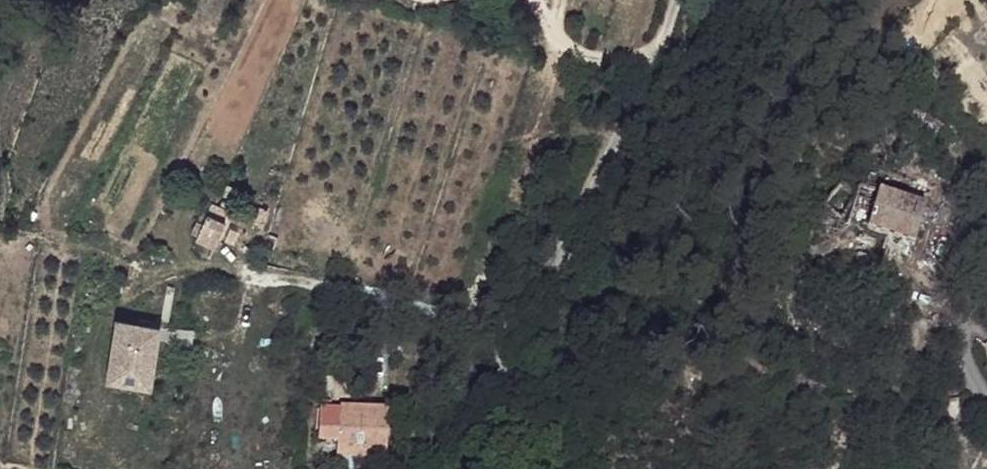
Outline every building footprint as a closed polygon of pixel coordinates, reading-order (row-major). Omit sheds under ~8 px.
[(235,188),(227,184),(223,195),(230,198),(235,188)] [(854,205),(849,223),(871,231),(884,196),(860,188),(859,194),(854,205)] [(884,196),(871,231),(915,245),(926,209),(884,196)] [(226,222),(230,211),(212,203),(208,213),(226,222)] [(215,247),(226,222),(208,213),(203,224),(198,236),(197,238),(215,247)] [(198,236),(203,224),(196,221),(191,232),(198,236)] [(810,262),(807,271),(816,273),(818,264),(810,262)] [(112,384),(153,389),(160,329),(118,324),(112,384)] [(194,333),(160,329),(158,345),(193,349),(194,333)] [(385,458),(388,410),(340,408),(339,410),(320,409),(318,441),(339,442),(339,448),(365,449),(364,457),(385,458)] [(364,457),(365,449),(339,448),(338,456),(364,457)]
